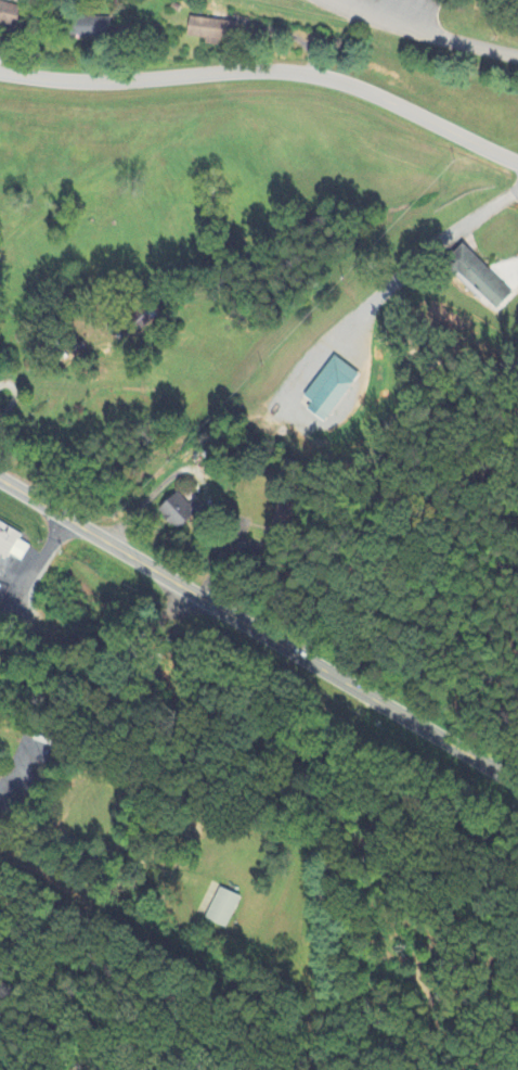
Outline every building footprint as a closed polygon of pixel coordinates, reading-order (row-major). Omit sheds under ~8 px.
[(1,25),(0,25),(0,2),(23,9),(17,26),(2,22),(1,25)] [(112,17),(112,36),(90,36),(90,39),(82,39),(82,36),(68,36),(68,17),(112,17)] [(185,39),(203,42),(203,45),(231,49),(234,25),(187,19),(185,39)] [(468,245),(516,295),(501,309),(465,271),(461,276),(449,264),(468,245)] [(150,325),(142,309),(126,317),(135,333),(150,325)] [(339,356),(363,374),(326,421),(310,409),(314,403),(307,397),(339,356)] [(163,510),(182,494),(192,506),(196,501),(203,510),(180,531),(176,525),(174,526),(167,517),(168,515),(163,510)] [(11,559),(0,553),(0,519),(26,534),(11,559)] [(33,546),(23,562),(14,558),(24,542),(33,546)] [(244,897),(230,929),(209,919),(223,888),(244,897)]
